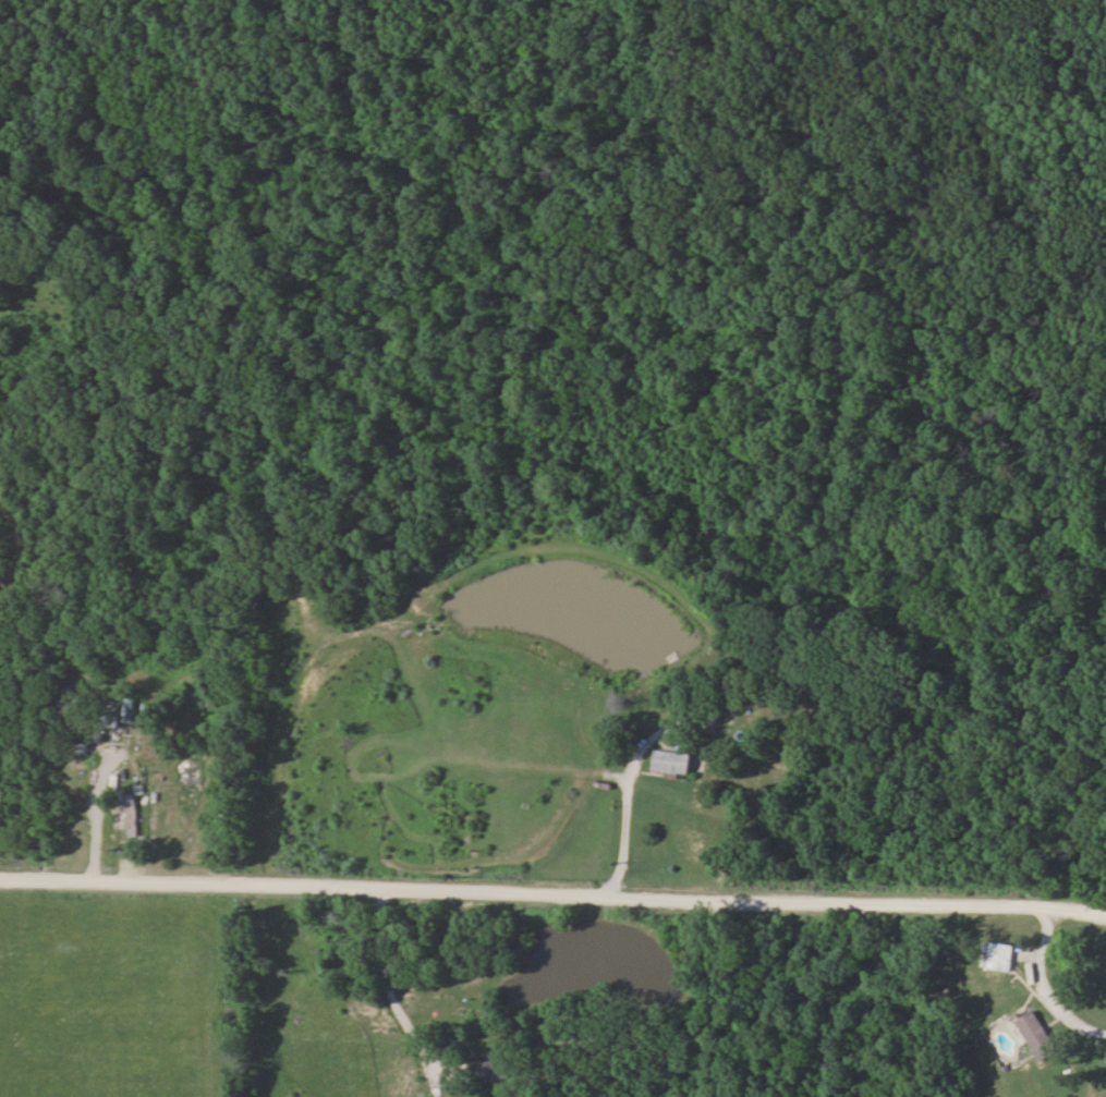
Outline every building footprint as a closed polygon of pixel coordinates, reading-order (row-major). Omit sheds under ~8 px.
[(102,726),(102,736),(131,736),(131,726),(102,726)] [(654,772),(691,772),(691,751),(654,751),(654,772)] [(139,837),(138,795),(120,795),(121,838),(139,837)] [(991,969),(1013,971),(1017,944),(994,942),(991,969)] [(1041,1062),(1060,1050),(1036,1009),(1017,1020),(1041,1062)] [(473,1081),(507,1081),(507,1059),(473,1059),(473,1081)]
